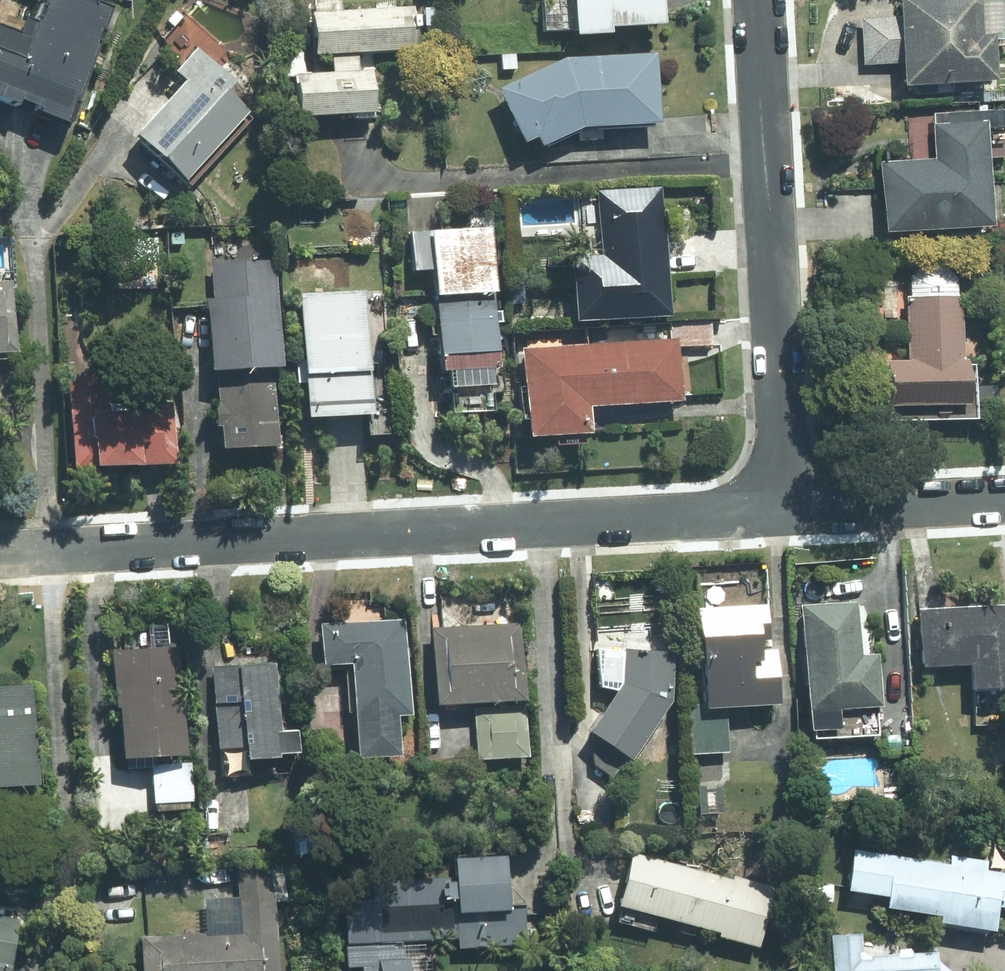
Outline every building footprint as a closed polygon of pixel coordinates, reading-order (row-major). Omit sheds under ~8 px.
[(108,8),(88,0),(50,0),(36,35),(0,20),(0,48),(7,51),(0,68),(0,93),(34,107),(28,123),(57,134),(108,8)] [(558,45),(595,46),(595,36),(649,36),(649,0),(558,0),(558,45)] [(888,23),(857,24),(857,67),(889,67),(889,90),(990,90),(989,0),(956,0),(885,0),(888,23)] [(306,21),(309,61),(409,53),(406,10),(393,11),(392,5),(371,7),(372,16),(306,21)] [(171,192),(238,119),(214,97),(224,86),(187,53),(163,79),(172,87),(106,159),(120,172),(133,157),(171,192)] [(647,62),(549,67),(490,96),(511,153),(527,147),(530,155),(568,134),(650,131),(647,62)] [(369,125),(369,73),(354,73),(354,65),(324,65),(324,76),(284,77),(285,126),(369,125)] [(981,232),(976,126),(926,128),(928,160),(871,163),(874,237),(981,232)] [(658,328),(657,192),(591,193),(591,260),(560,260),(561,328),(658,328)] [(491,377),(485,235),(403,239),(404,278),(422,277),(427,380),(491,377)] [(273,267),(200,267),(199,383),(213,383),(213,461),(272,461),(273,267)] [(953,410),(956,303),(949,303),(950,270),(903,269),(900,362),(876,361),(875,407),(953,410)] [(27,348),(21,278),(0,280),(0,351),(27,348)] [(292,298),(295,430),(357,429),(358,443),(385,443),(384,389),(362,390),(360,296),(292,298)] [(676,347),(515,350),(517,448),(577,447),(576,414),(677,412),(676,347)] [(168,478),(170,404),(88,401),(89,388),(61,387),(58,474),(168,478)] [(912,608),(914,673),(960,671),(961,700),(1004,699),(1004,605),(912,608)] [(869,744),(869,658),(851,658),(852,608),(792,607),(791,737),(821,738),(821,744),(869,744)] [(770,654),(749,653),(749,631),(759,630),(759,612),(689,614),(692,715),(772,712),(770,654)] [(417,710),(410,617),(324,624),(327,663),(356,660),(363,754),(408,751),(405,711),(417,710)] [(524,622),(435,624),(437,699),(477,698),(526,696),(524,622)] [(614,768),(667,698),(670,671),(669,634),(595,636),(597,696),(607,695),(574,738),(614,768)] [(192,751),(180,642),(115,649),(127,758),(192,751)] [(288,754),(280,660),(210,663),(220,780),(258,776),(257,757),(288,754)] [(34,680),(0,682),(0,783),(42,779),(34,680)] [(723,733),(680,737),(682,758),(725,755),(723,733)] [(196,802),(195,759),(155,760),(156,803),(196,802)] [(724,819),(722,781),(689,782),(691,820),(724,819)] [(350,879),(353,965),(365,964),(365,970),(435,970),(434,945),(533,941),(531,907),(516,908),(514,849),(459,851),(460,875),(350,879)] [(743,880),(641,849),(625,902),(763,944),(781,886),(744,875),(743,880)] [(841,851),(835,893),(877,900),(875,912),(928,920),(927,926),(985,935),(988,912),(1004,914),(1004,876),(978,871),(980,860),(945,854),(943,866),(841,851)] [(283,865),(239,865),(238,932),(145,931),(145,970),(282,970),(283,865)] [(28,910),(0,906),(0,970),(18,970),(28,910)] [(935,948),(867,950),(867,931),(836,933),(838,970),(957,970),(935,948)]
